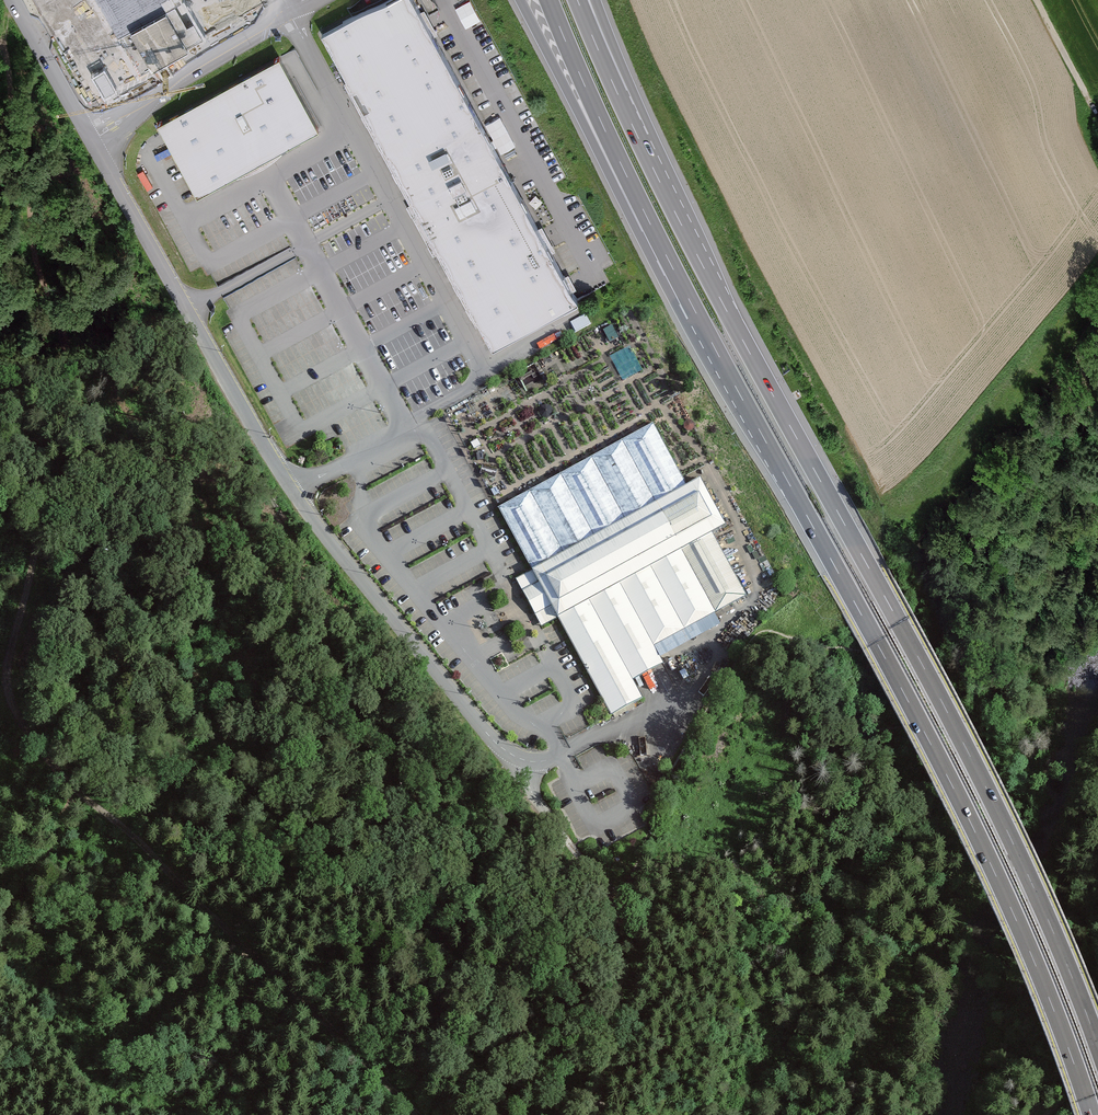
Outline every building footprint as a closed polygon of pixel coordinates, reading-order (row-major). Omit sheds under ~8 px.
[(208,43),(195,18),(187,23),(174,0),(34,0),(93,106),(208,43)] [(491,349),(577,301),(434,32),(417,0),(377,0),(315,35),(491,349)] [(153,125),(191,197),(313,129),(274,57),(153,125)] [(499,509),(531,567),(684,482),(653,425),(499,509)] [(711,528),(728,519),(702,472),(684,482),(531,567),(515,576),(529,600),(543,625),(558,616),(612,713),(644,695),(635,678),(665,661),(656,645),(748,593),(711,528)]
